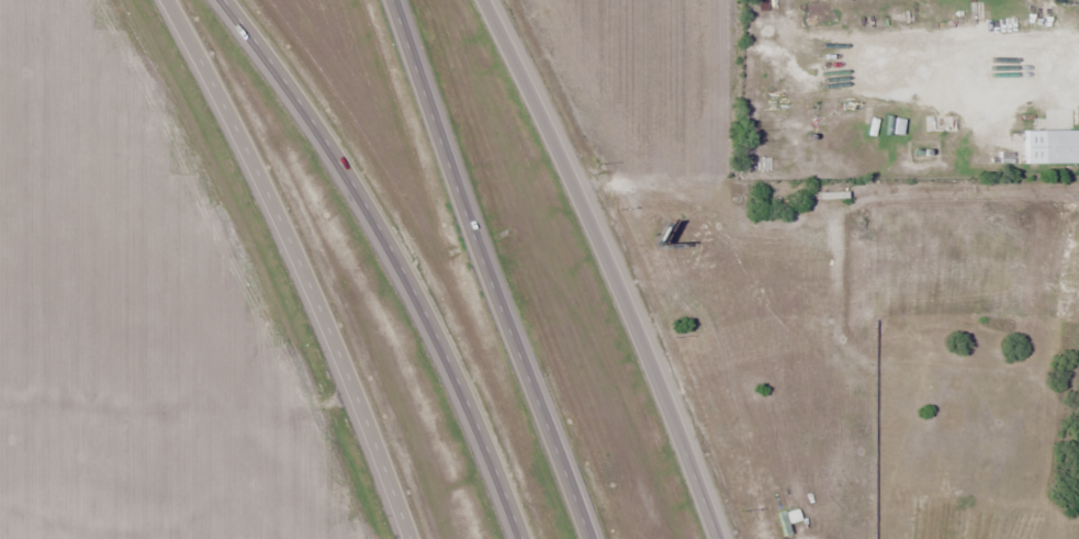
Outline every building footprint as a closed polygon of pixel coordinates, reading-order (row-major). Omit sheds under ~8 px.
[(1022,130),(1022,164),(1078,164),(1078,130),(1022,130)]
